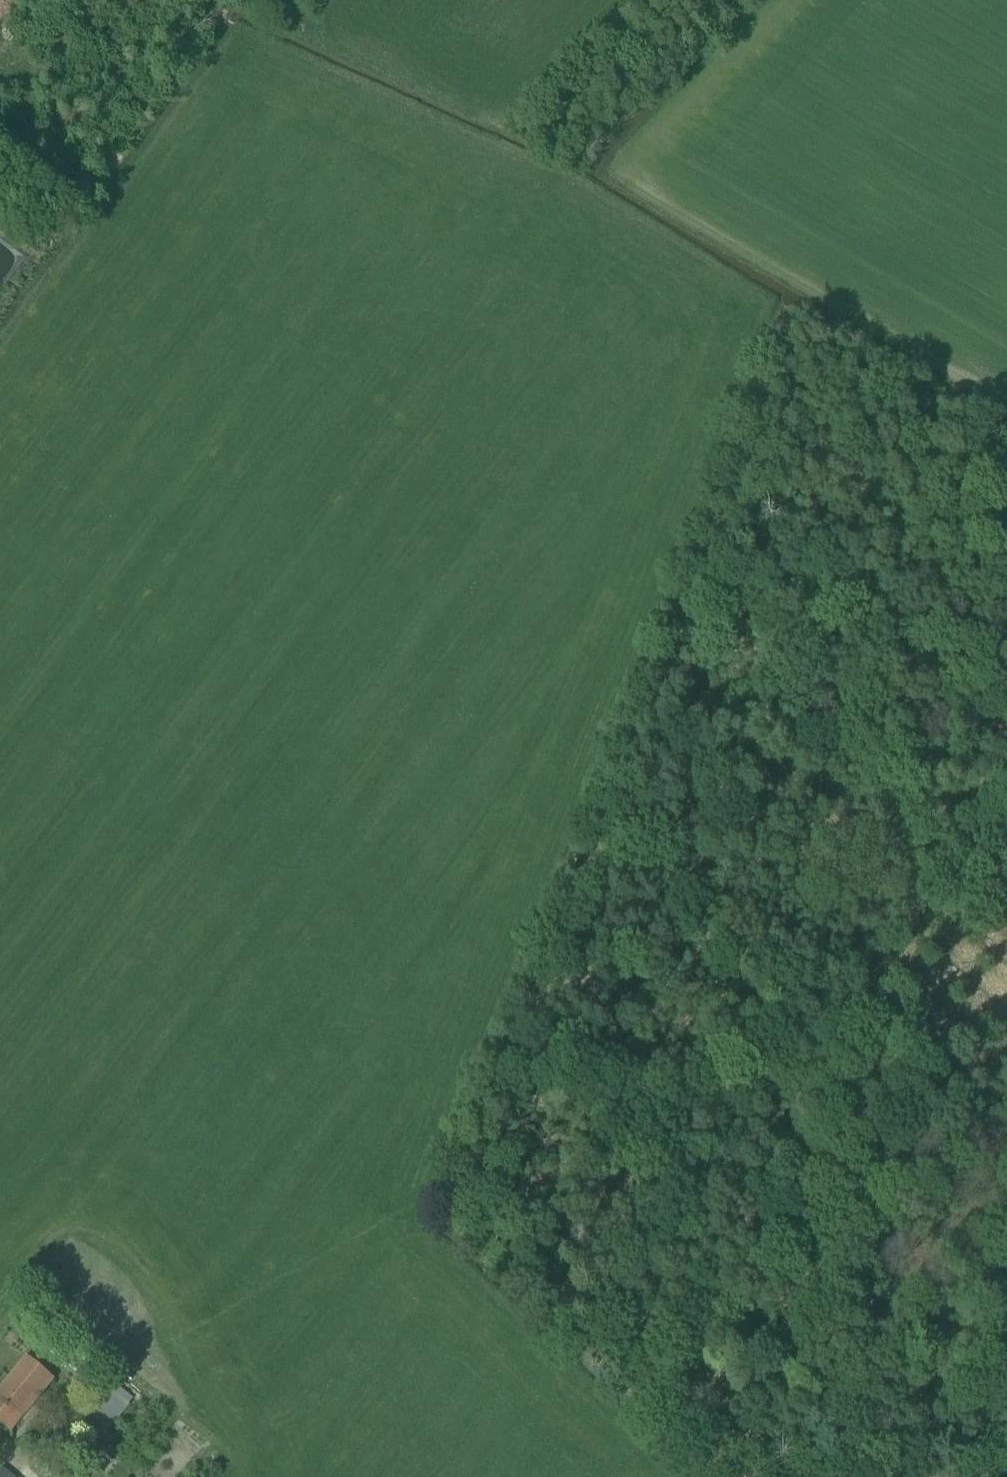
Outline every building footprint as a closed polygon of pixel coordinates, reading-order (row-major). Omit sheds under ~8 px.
[(10,1430),(52,1378),(27,1358),(0,1391),(0,1422),(10,1430)] [(98,1442),(133,1398),(118,1386),(114,1391),(109,1387),(88,1413),(95,1419),(85,1432),(98,1442)] [(0,1469),(0,1476),(10,1476),(0,1469)]
